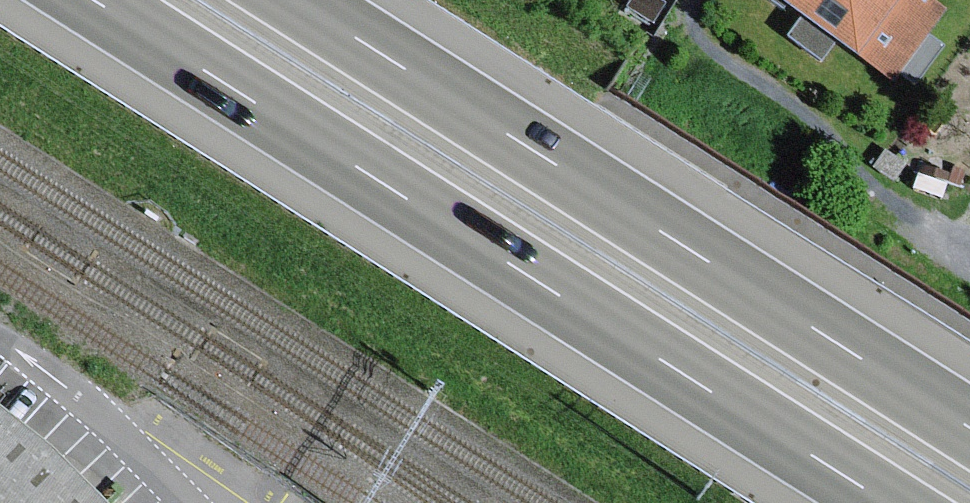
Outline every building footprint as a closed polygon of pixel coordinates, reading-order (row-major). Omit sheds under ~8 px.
[(933,0),(765,0),(781,12),(784,9),(892,87),(947,10),(933,0)] [(0,420),(0,502),(97,502),(45,451),(0,420)]
